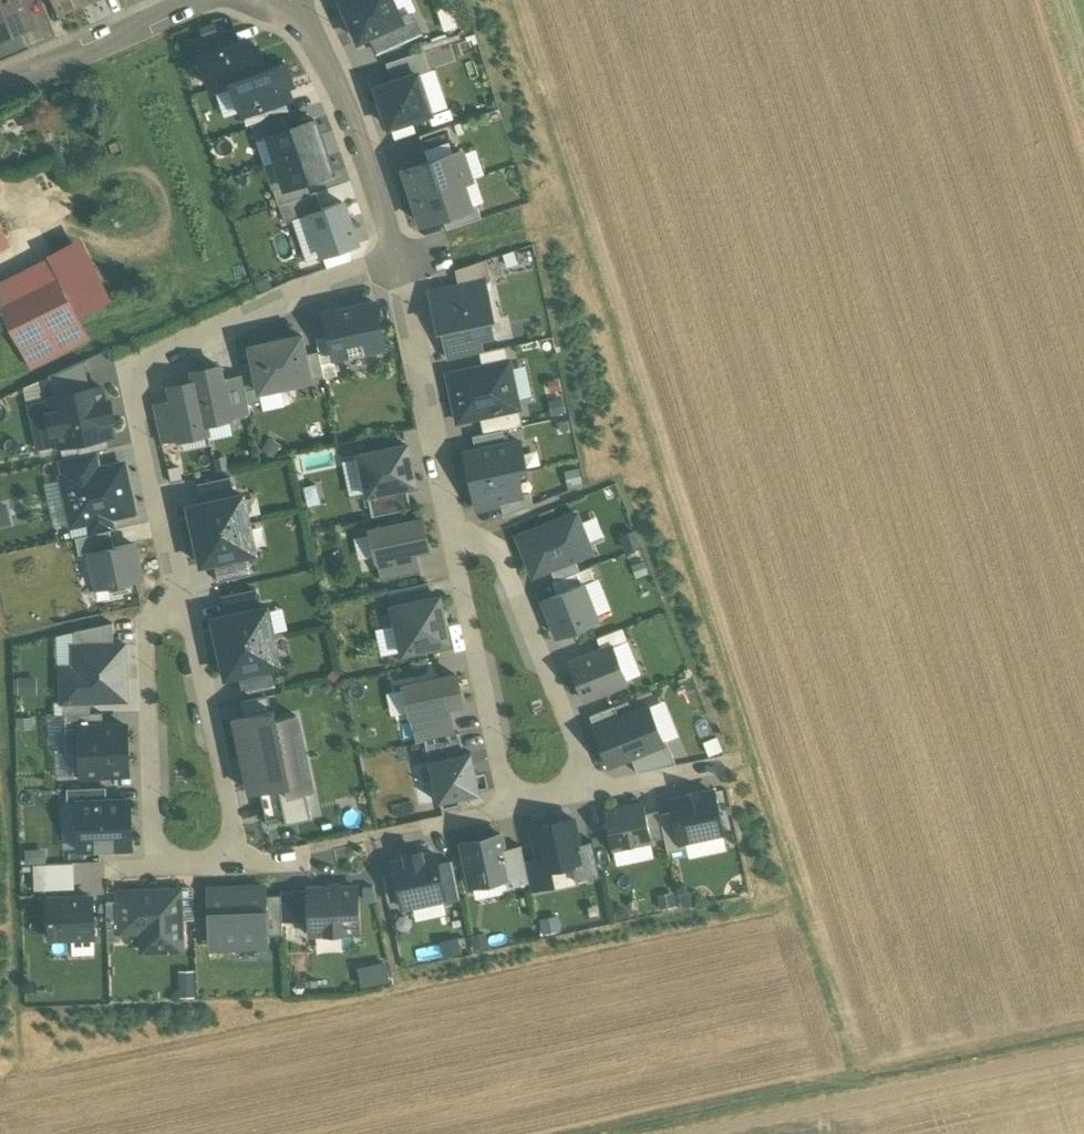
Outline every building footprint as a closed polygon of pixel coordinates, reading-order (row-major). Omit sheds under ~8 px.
[(11,31),(12,34),(32,25),(22,0),(0,0),(0,35),(11,31)] [(80,0),(55,0),(60,12),(81,3),(80,0)] [(393,0),(348,0),(342,3),(359,40),(372,35),(402,21),(393,0)] [(402,21),(372,35),(380,52),(420,34),(412,16),(402,21)] [(202,56),(233,45),(228,32),(192,44),(197,58),(202,56)] [(202,56),(212,88),(231,81),(262,71),(251,39),(233,45),(202,56)] [(451,41),(426,47),(431,64),(455,58),(451,41)] [(388,63),(393,77),(417,69),(419,72),(431,68),(425,51),(388,63)] [(282,64),(262,71),(231,81),(242,115),(246,114),(283,101),(293,98),(282,64)] [(393,77),(371,84),(387,130),(433,114),(419,72),(417,69),(393,77)] [(283,101),(246,114),(251,127),(252,126),(284,116),(288,114),(283,101)] [(268,136),(288,130),(284,116),(252,126),(257,140),(268,136)] [(268,136),(277,162),(324,146),(315,120),(288,130),(268,136)] [(430,161),(456,153),(448,128),(422,137),(430,161)] [(277,162),(286,188),(306,181),(333,172),(324,146),(277,162)] [(405,170),(414,198),(464,182),(471,180),(462,151),(456,153),(430,161),(405,170)] [(311,195),(306,181),(286,188),(275,192),(279,206),(311,195)] [(414,198),(422,224),(444,217),(472,208),(464,182),(414,198)] [(309,215),(323,211),(317,193),(311,195),(279,206),(284,223),(309,215)] [(323,211),(309,215),(323,256),(358,244),(344,204),(323,211)] [(444,217),(448,230),(482,219),(478,207),(472,208),(444,217)] [(9,242),(0,225),(0,247),(9,242)] [(46,254),(48,257),(80,318),(92,311),(111,301),(77,238),(46,254)] [(0,283),(0,308),(21,348),(80,318),(48,257),(0,283)] [(456,270),(459,287),(486,281),(492,280),(488,261),(456,270)] [(459,287),(430,293),(438,331),(443,330),(449,358),(482,352),(479,341),(494,338),(491,321),(494,320),(486,281),(459,287)] [(377,304),(324,315),(329,337),(334,358),(386,347),(377,304)] [(80,318),(21,348),(31,369),(90,338),(80,318)] [(301,333),(249,345),(253,363),(259,392),(311,381),(306,355),(301,333)] [(329,337),(316,340),(319,352),(324,378),(337,375),(334,358),(329,337)] [(483,368),(509,362),(506,349),(480,355),(483,368)] [(319,352),(306,355),(311,381),(324,378),(319,352)] [(53,397),(91,389),(85,360),(49,377),(53,397)] [(483,368),(449,375),(459,421),(480,416),(519,408),(509,362),(483,368)] [(241,365),(243,374),(249,405),(261,402),(259,392),(253,363),(241,365)] [(205,424),(231,418),(223,378),(220,366),(194,371),(196,381),(205,424)] [(243,374),(223,378),(231,418),(251,414),(249,405),(243,374)] [(171,386),(173,401),(181,439),(207,433),(205,424),(196,381),(171,386)] [(91,389),(44,400),(55,446),(78,441),(81,454),(97,451),(108,448),(105,435),(115,432),(105,386),(91,389)] [(548,403),(552,417),(567,413),(563,399),(548,403)] [(161,442),(181,439),(173,401),(154,405),(161,442)] [(523,426),(519,408),(480,416),(484,434),(502,430),(523,426)] [(477,451),(505,444),(502,430),(484,434),(473,436),(477,451)] [(477,451),(465,453),(477,510),(495,507),(494,503),(500,502),(522,497),(517,474),(526,472),(520,441),(505,444),(477,451)] [(406,445),(359,456),(368,496),(407,488),(415,486),(406,445)] [(58,459),(62,477),(101,469),(97,451),(81,454),(58,459)] [(72,526),(87,523),(113,517),(134,513),(123,464),(101,469),(62,477),(72,526)] [(582,468),(565,472),(569,491),(586,485),(582,468)] [(203,504),(234,497),(229,478),(198,485),(203,504)] [(407,488),(368,496),(372,518),(411,509),(407,488)] [(522,497),(500,502),(504,517),(534,505),(531,494),(522,497)] [(189,508),(196,536),(250,524),(243,495),(234,497),(203,504),(189,508)] [(577,514),(518,537),(534,576),(551,569),(575,560),(592,552),(577,514)] [(116,529),(113,517),(87,523),(89,535),(110,531),(116,529)] [(424,520),(371,531),(377,560),(416,552),(430,549),(424,520)] [(196,536),(202,565),(213,562),(247,554),(256,552),(250,524),(196,536)] [(91,553),(114,547),(110,531),(89,535),(75,538),(79,555),(91,553)] [(114,547),(91,553),(100,593),(142,583),(134,543),(114,547)] [(416,552),(377,560),(381,580),(420,571),(416,552)] [(251,574),(247,554),(213,562),(218,582),(251,574)] [(580,573),(575,560),(551,569),(556,582),(580,573)] [(554,583),(558,595),(583,586),(595,581),(590,569),(580,573),(556,582),(554,583)] [(391,592),(394,607),(431,600),(428,584),(391,592)] [(558,595),(544,601),(559,638),(597,622),(583,586),(558,595)] [(226,616),(258,609),(254,590),(221,597),(226,616)] [(431,600),(394,607),(404,653),(449,643),(439,598),(431,600)] [(213,619),(220,648),(273,636),(267,607),(258,609),(226,616),(213,619)] [(112,625),(74,632),(75,644),(113,643),(112,625)] [(597,640),(601,650),(612,646),(626,640),(622,630),(597,640)] [(220,648),(226,677),(238,674),(271,667),(279,665),(273,636),(220,648)] [(63,669),(63,715),(66,715),(90,714),(90,701),(125,701),(124,646),(113,646),(113,643),(75,644),(75,669),(63,669)] [(208,645),(212,664),(223,662),(218,643),(208,645)] [(601,650),(566,664),(582,704),(628,685),(612,646),(601,650)] [(275,687),(271,667),(238,674),(243,694),(275,687)] [(404,687),(411,716),(450,708),(463,705),(456,675),(404,687)] [(243,702),(245,715),(269,711),(266,697),(243,702)] [(590,717),(596,730),(620,720),(615,707),(590,717)] [(450,708),(411,716),(417,744),(425,742),(456,736),(450,708)] [(620,720),(596,730),(610,766),(631,757),(663,744),(649,708),(620,720)] [(245,715),(232,718),(248,794),(262,792),(287,786),(289,796),(304,793),(314,791),(298,713),(276,718),(275,709),(269,711),(245,715)] [(66,715),(66,729),(104,728),(104,714),(90,714),(66,715)] [(104,728),(66,729),(67,752),(73,752),(74,776),(129,774),(128,727),(104,728)] [(425,742),(429,761),(465,754),(461,735),(456,736),(425,742)] [(708,756),(722,751),(717,737),(703,742),(708,756)] [(663,744),(631,757),(638,775),(677,766),(667,743),(663,744)] [(465,754),(429,761),(439,803),(480,794),(471,752),(465,754)] [(287,786),(262,792),(267,819),(285,815),(286,822),(309,817),(304,793),(289,796),(287,786)] [(74,803),(107,802),(107,788),(67,790),(68,803),(74,803)] [(713,788),(671,797),(674,812),(680,841),(686,840),(722,832),(713,788)] [(107,802),(74,803),(76,850),(132,847),(130,801),(107,802)] [(643,804),(605,812),(613,849),(651,840),(646,815),(643,804)] [(646,815),(651,840),(664,837),(659,815),(659,812),(646,815)] [(674,812),(659,815),(664,837),(668,853),(688,849),(686,840),(680,841),(674,812)] [(552,869),(572,866),(584,863),(581,846),(575,819),(533,827),(539,857),(542,872),(552,869)] [(500,835),(459,844),(468,890),(510,881),(503,850),(500,835)] [(593,843),(581,846),(584,863),(572,866),(575,882),(600,877),(593,843)] [(521,847),(503,850),(510,881),(512,889),(529,885),(524,860),(521,847)] [(434,851),(392,860),(395,875),(400,900),(403,912),(445,903),(437,864),(434,851)] [(556,886),(552,869),(542,872),(539,857),(524,860),(529,885),(531,892),(556,886)] [(450,862),(437,864),(445,903),(458,900),(450,862)] [(74,888),(73,864),(33,866),(34,890),(74,888)] [(400,900),(395,875),(383,878),(388,903),(400,900)] [(265,888),(209,889),(211,948),(267,946),(267,937),(265,897),(265,888)] [(358,890),(308,891),(309,928),(309,936),(359,935),(358,890)] [(182,891),(119,892),(119,903),(121,933),(155,932),(156,952),(184,951),(182,891)] [(309,928),(308,891),(281,892),(281,897),(282,929),(309,928)] [(657,898),(659,910),(677,906),(674,894),(657,898)] [(281,897),(265,897),(267,937),(282,937),(282,929),(281,897)] [(93,899),(49,900),(50,938),(94,938),(93,899)] [(121,933),(119,903),(107,903),(108,943),(120,942),(121,933)] [(541,921),(545,934),(561,930),(558,917),(541,921)] [(360,969),(364,989),(390,983),(385,964),(360,969)] [(179,972),(179,996),(195,996),(195,972),(179,972)]
